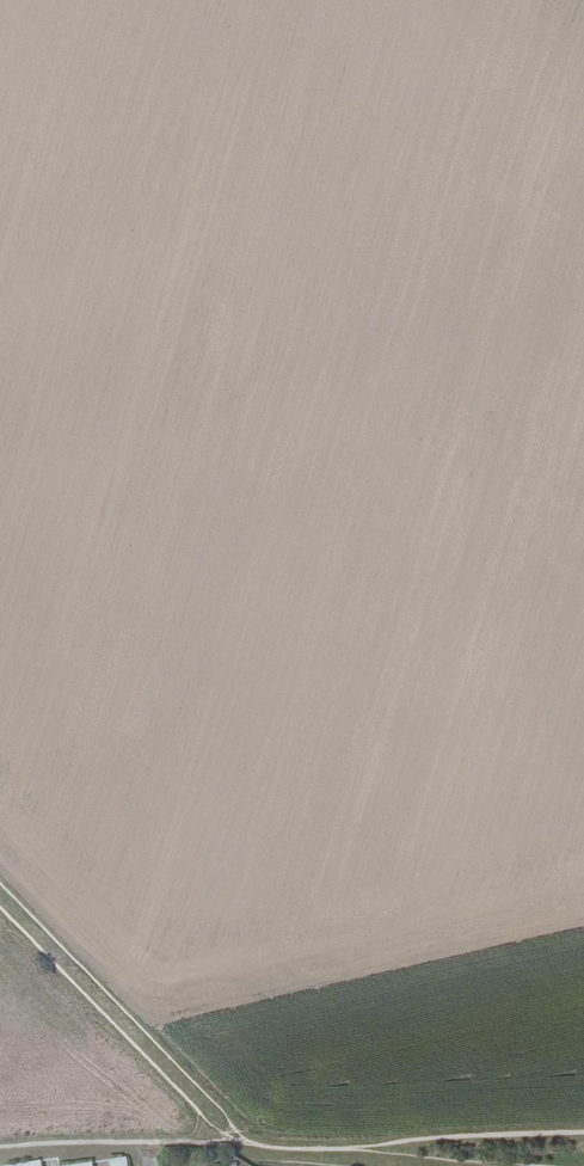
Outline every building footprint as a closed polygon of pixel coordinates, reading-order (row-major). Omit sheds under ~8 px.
[(108,1165),(124,1165),(123,1156),(106,1158),(108,1165)]
